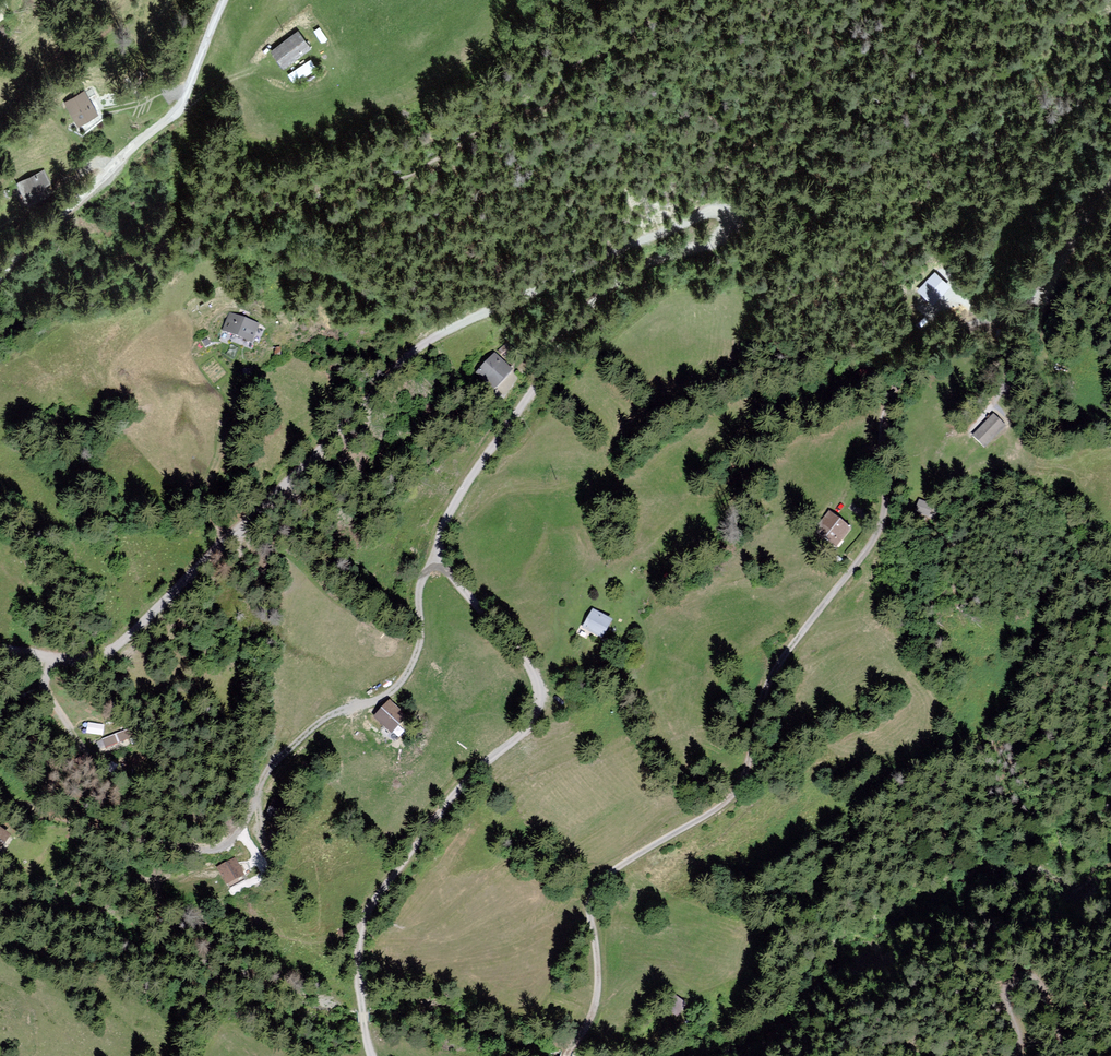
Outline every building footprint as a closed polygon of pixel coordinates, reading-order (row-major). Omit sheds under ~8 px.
[(294,32),(266,53),(279,69),(306,46),(294,32)] [(288,66),(293,76),(317,64),(312,54),(288,66)] [(81,95),(61,107),(69,126),(92,115),(81,95)] [(35,172),(11,186),(21,207),(45,195),(35,172)] [(934,274),(917,291),(933,307),(950,289),(934,274)] [(261,323),(229,312),(222,332),(254,343),(261,323)] [(522,380),(497,357),(478,377),(503,400),(522,380)] [(992,418),(970,439),(983,449),(1004,428),(992,418)] [(848,532),(826,514),(809,535),(830,550),(848,532)] [(593,611),(583,628),(602,639),(612,623),(593,611)] [(404,717),(389,702),(373,718),(388,733),(404,717)] [(113,731),(90,739),(95,753),(118,744),(113,731)] [(0,827),(0,851),(12,837),(0,827)] [(235,865),(218,873),(226,888),(243,880),(235,865)] [(677,1016),(686,1003),(673,994),(664,1008),(677,1016)]
